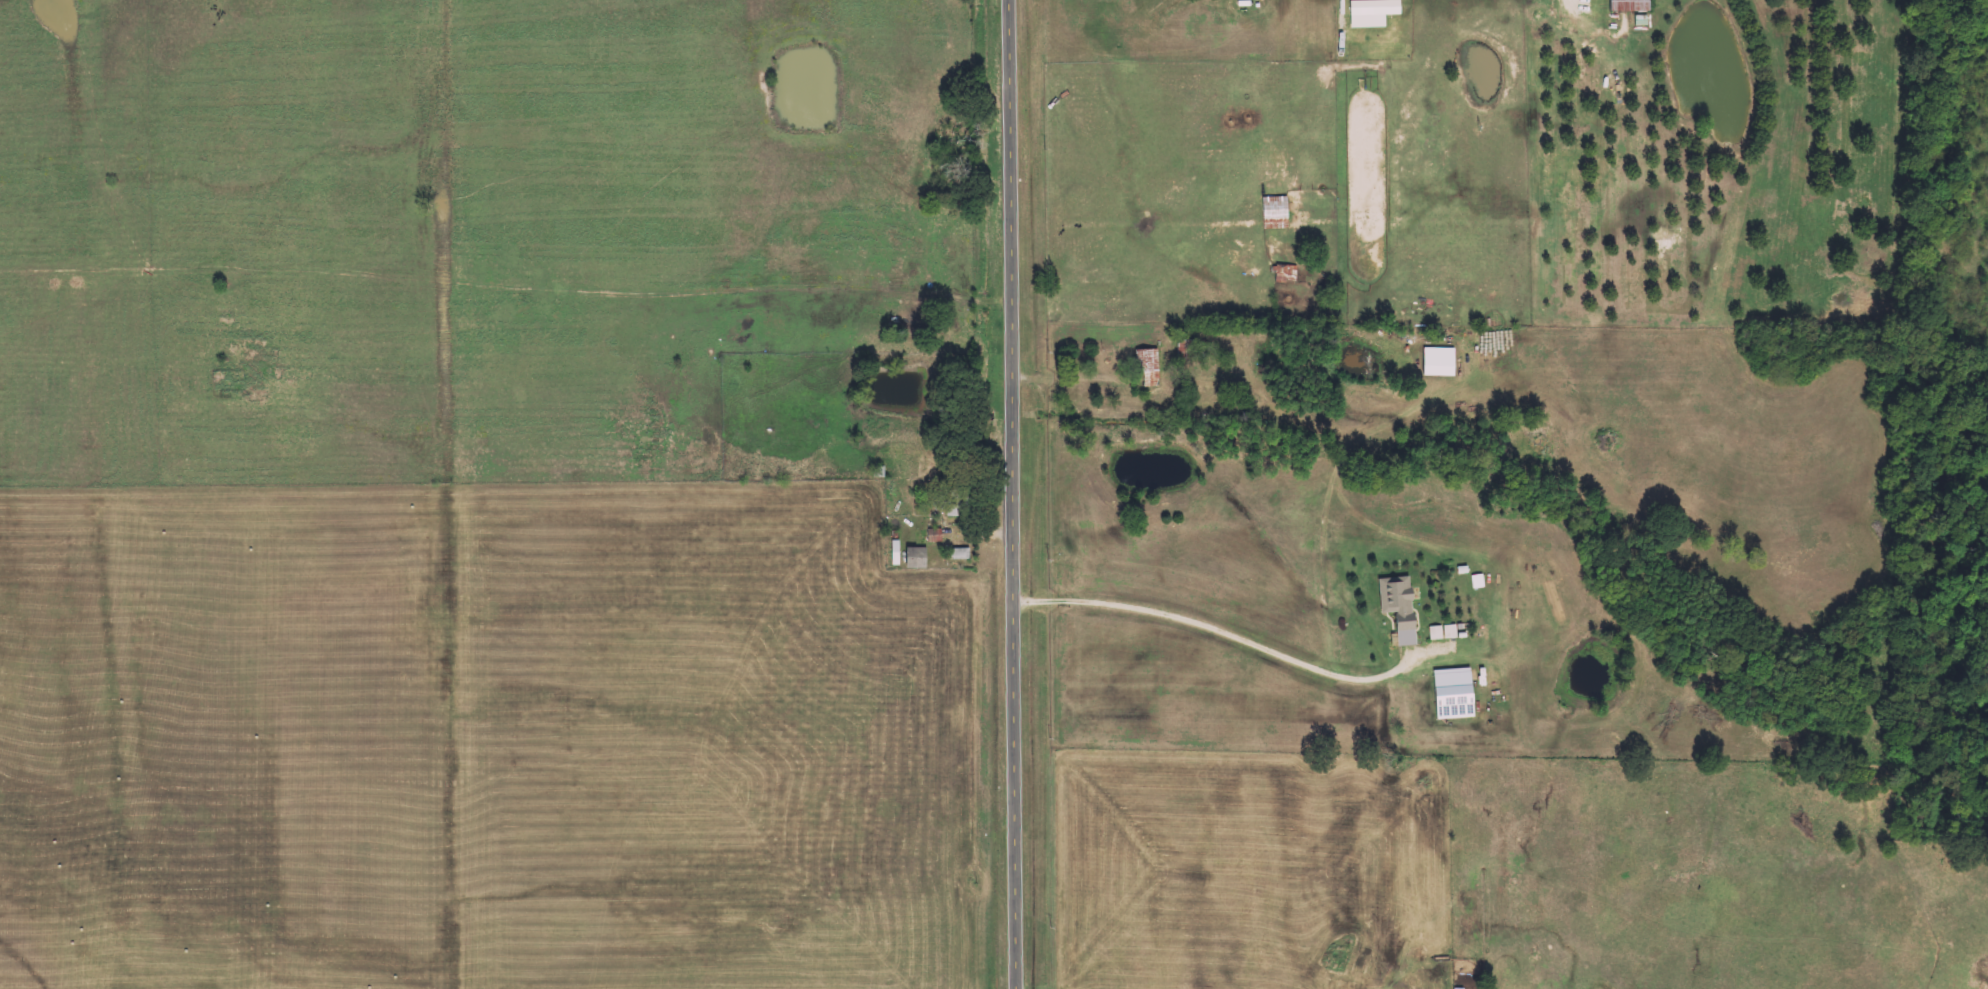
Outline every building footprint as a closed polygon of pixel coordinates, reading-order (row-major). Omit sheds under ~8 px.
[(1353,1),(1354,28),(1388,28),(1388,16),(1403,15),(1403,0),(1395,0),(1353,1)] [(1652,0),(1613,0),(1614,12),(1652,12),(1652,0)] [(1298,282),(1298,266),(1276,267),(1277,283),(1298,282)] [(1190,341),(1180,341),(1179,359),(1189,359),(1190,341)] [(1427,377),(1458,376),(1457,348),(1426,349),(1427,377)] [(1160,350),(1137,351),(1138,373),(1145,373),(1146,387),(1161,387),(1160,350)] [(901,541),(894,541),(894,565),(902,565),(901,541)] [(929,548),(910,548),(910,569),(929,569),(929,548)] [(955,560),(971,560),(971,549),(955,549),(955,560)] [(1383,614),(1397,613),(1400,647),(1418,646),(1414,577),(1381,579),(1383,614)] [(1458,639),(1458,626),(1431,627),(1431,640),(1458,639)] [(1439,720),(1477,718),(1475,669),(1437,671),(1439,720)]
